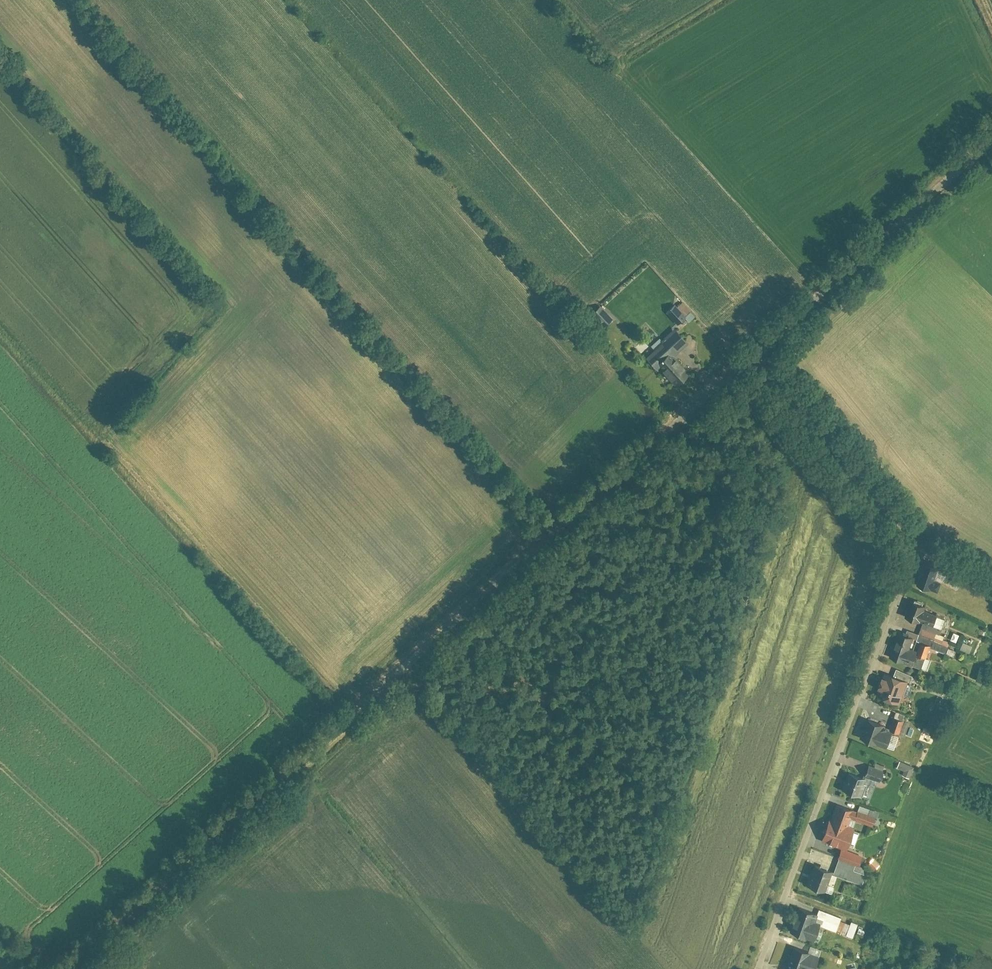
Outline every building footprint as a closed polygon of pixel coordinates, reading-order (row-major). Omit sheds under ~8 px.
[(696,315),(682,301),(678,305),(675,303),(667,311),(678,323),(685,317),(689,321),(696,315)] [(613,318),(600,304),(592,312),(605,325),(613,318)] [(688,341),(675,327),(644,355),(658,370),(661,367),(676,384),(690,372),(674,354),(688,341)] [(939,564),(925,560),(917,583),(938,590),(941,581),(934,578),(939,564)] [(925,604),(911,599),(906,616),(920,621),(920,618),(924,609),(925,604)] [(951,618),(924,609),(920,618),(925,620),(944,626),(948,628),(951,618)] [(944,626),(925,620),(921,633),(944,640),(946,635),(941,633),(944,626)] [(916,638),(918,633),(907,629),(906,634),(914,637),(916,638)] [(906,634),(899,631),(890,656),(911,663),(915,652),(909,650),(914,637),(906,634)] [(962,641),(959,648),(970,652),(972,645),(962,641)] [(931,645),(920,642),(917,653),(927,657),(931,645)] [(908,680),(887,672),(885,677),(882,676),(878,688),(881,689),(879,696),(900,703),(908,680)] [(883,722),(870,717),(863,738),(887,747),(892,732),(881,728),(883,722)] [(904,720),(895,717),(891,729),(899,732),(904,720)] [(915,765),(901,760),(898,767),(903,769),(900,774),(910,778),(915,765)] [(884,769),(870,764),(865,774),(880,780),(884,769)] [(865,777),(849,770),(842,788),(861,796),(866,783),(863,782),(865,777)] [(875,818),(836,803),(829,820),(828,820),(822,838),(844,847),(851,828),(846,826),(850,817),(873,825),(875,818)] [(863,855),(841,848),(838,856),(858,863),(859,864),(863,855)] [(832,872),(862,883),(866,874),(855,870),(858,863),(838,856),(832,872)] [(874,857),(868,862),(874,870),(880,865),(874,857)] [(831,870),(814,864),(807,883),(824,890),(831,870)] [(817,913),(799,906),(790,930),(814,939),(820,923),(814,921),(817,913)] [(841,920),(841,918),(818,909),(817,913),(814,921),(820,923),(837,930),(841,920)] [(837,930),(846,934),(850,923),(841,920),(837,930)] [(853,936),(858,923),(851,920),(850,923),(846,934),(853,936)] [(793,944),(784,968),(786,968),(813,968),(819,954),(793,944)]
